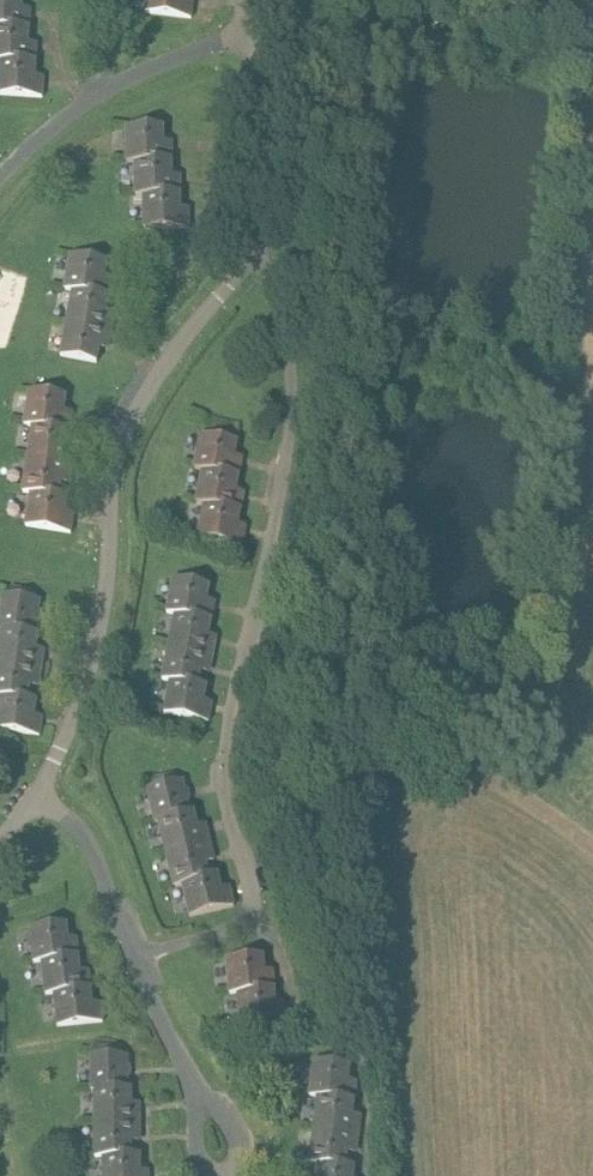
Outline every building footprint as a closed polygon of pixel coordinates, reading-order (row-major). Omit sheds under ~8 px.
[(30,30),(31,13),(31,10),(23,9),(24,0),(0,0),(0,28),(30,30)] [(145,12),(191,18),(193,4),(193,0),(147,0),(145,12)] [(37,63),(38,48),(38,44),(30,43),(30,30),(0,28),(0,61),(37,63)] [(0,61),(0,94),(43,97),(44,82),(44,77),(36,76),(37,63),(0,61)] [(126,162),(133,162),(174,162),(173,147),(173,142),(166,141),(166,127),(126,126),(126,162)] [(134,195),(142,195),(182,195),(182,179),(182,176),(174,175),(174,162),(133,162),(134,195)] [(182,195),(142,195),(143,228),(190,228),(190,213),(190,209),(182,208),(182,195)] [(63,289),(71,291),(110,298),(113,284),(114,278),(106,276),(108,262),(70,254),(63,289)] [(71,291),(65,324),(112,332),(115,316),(116,313),(108,311),(110,298),(71,291)] [(112,332),(65,324),(60,355),(98,363),(101,348),(109,349),(110,346),(112,332)] [(23,424),(32,426),(70,432),(72,418),(73,413),(65,411),(67,396),(29,390),(23,424)] [(26,460),(73,468),(76,451),(76,447),(68,445),(70,432),(32,426),(26,460)] [(194,468),(202,470),(240,478),(243,462),(243,458),(236,456),(239,441),(201,433),(194,468)] [(21,491),(30,493),(61,495),(62,483),(70,484),(71,480),(73,468),(26,460),(21,491)] [(195,502),(204,504),(241,512),(244,498),(245,493),(237,491),(240,478),(202,470),(195,502)] [(69,497),(61,495),(30,493),(25,525),(72,532),(74,519),(75,514),(66,512),(69,497)] [(241,512),(204,504),(197,536),(243,546),(247,527),(239,525),(241,512)] [(166,613),(174,614),(213,623),(216,607),(216,603),(208,600),(211,586),(173,578),(166,613)] [(1,629),(36,633),(39,613),(41,601),(37,601),(38,591),(11,586),(10,596),(3,594),(0,614),(0,629),(1,629)] [(167,647),(213,658),(217,641),(217,637),(210,635),(213,623),(174,614),(167,647)] [(36,633),(1,629),(0,634),(0,664),(42,670),(44,656),(45,650),(37,648),(40,634),(36,633)] [(161,679),(170,681),(201,684),(203,672),(211,674),(211,670),(213,658),(167,647),(161,679)] [(30,698),(31,686),(39,687),(40,684),(42,670),(0,664),(0,696),(30,698)] [(208,687),(201,684),(170,681),(163,712),(210,722),(212,708),(213,703),(206,700),(208,687)] [(30,698),(0,696),(0,729),(41,735),(43,722),(44,717),(36,715),(38,700),(30,698)] [(155,824),(158,823),(192,812),(188,793),(184,779),(146,789),(155,824)] [(195,811),(192,812),(158,823),(166,855),(211,843),(208,828),(207,824),(199,826),(195,811)] [(173,887),(181,885),(211,875),(208,864),(216,862),(215,856),(211,843),(166,855),(173,887)] [(220,873),(211,875),(181,885),(189,917),(235,905),(232,890),(231,887),(224,889),(220,873)] [(32,963),(41,962),(80,958),(79,942),(78,937),(70,938),(68,923),(29,928),(32,963)] [(229,994),(238,993),(276,991),(274,974),(274,970),(266,971),(265,957),(226,959),(229,994)] [(44,995),(53,994),(93,990),(91,973),(90,970),(82,971),(80,958),(41,962),(44,995)] [(93,990),(53,994),(56,1026),(104,1021),(102,1007),(102,1002),(94,1003),(93,990)] [(276,991),(238,993),(240,1026),(287,1023),(286,1007),(285,1004),(277,1004),(276,991)] [(90,1091),(94,1091),(130,1089),(130,1070),(130,1056),(124,1056),(124,1046),(97,1046),(97,1056),(90,1056),(90,1091)] [(308,1096),(317,1097),(355,1101),(357,1086),(358,1083),(350,1081),(352,1067),(313,1062),(308,1096)] [(133,1089),(130,1089),(94,1091),(94,1125),(141,1125),(141,1109),(141,1103),(133,1103),(133,1089)] [(355,1101),(317,1097),(313,1132),(360,1138),(362,1121),(363,1117),(354,1115),(355,1101)] [(94,1157),(103,1157),(134,1154),(134,1143),(141,1143),(141,1139),(141,1125),(94,1125),(94,1157)] [(309,1163),(317,1164),(348,1166),(349,1153),(358,1154),(358,1149),(360,1138),(313,1132),(309,1163)] [(134,1154),(103,1157),(103,1175),(150,1175),(150,1170),(142,1170),(142,1154),(134,1154)] [(348,1166),(317,1164),(316,1175),(355,1175),(356,1167),(348,1166)]
